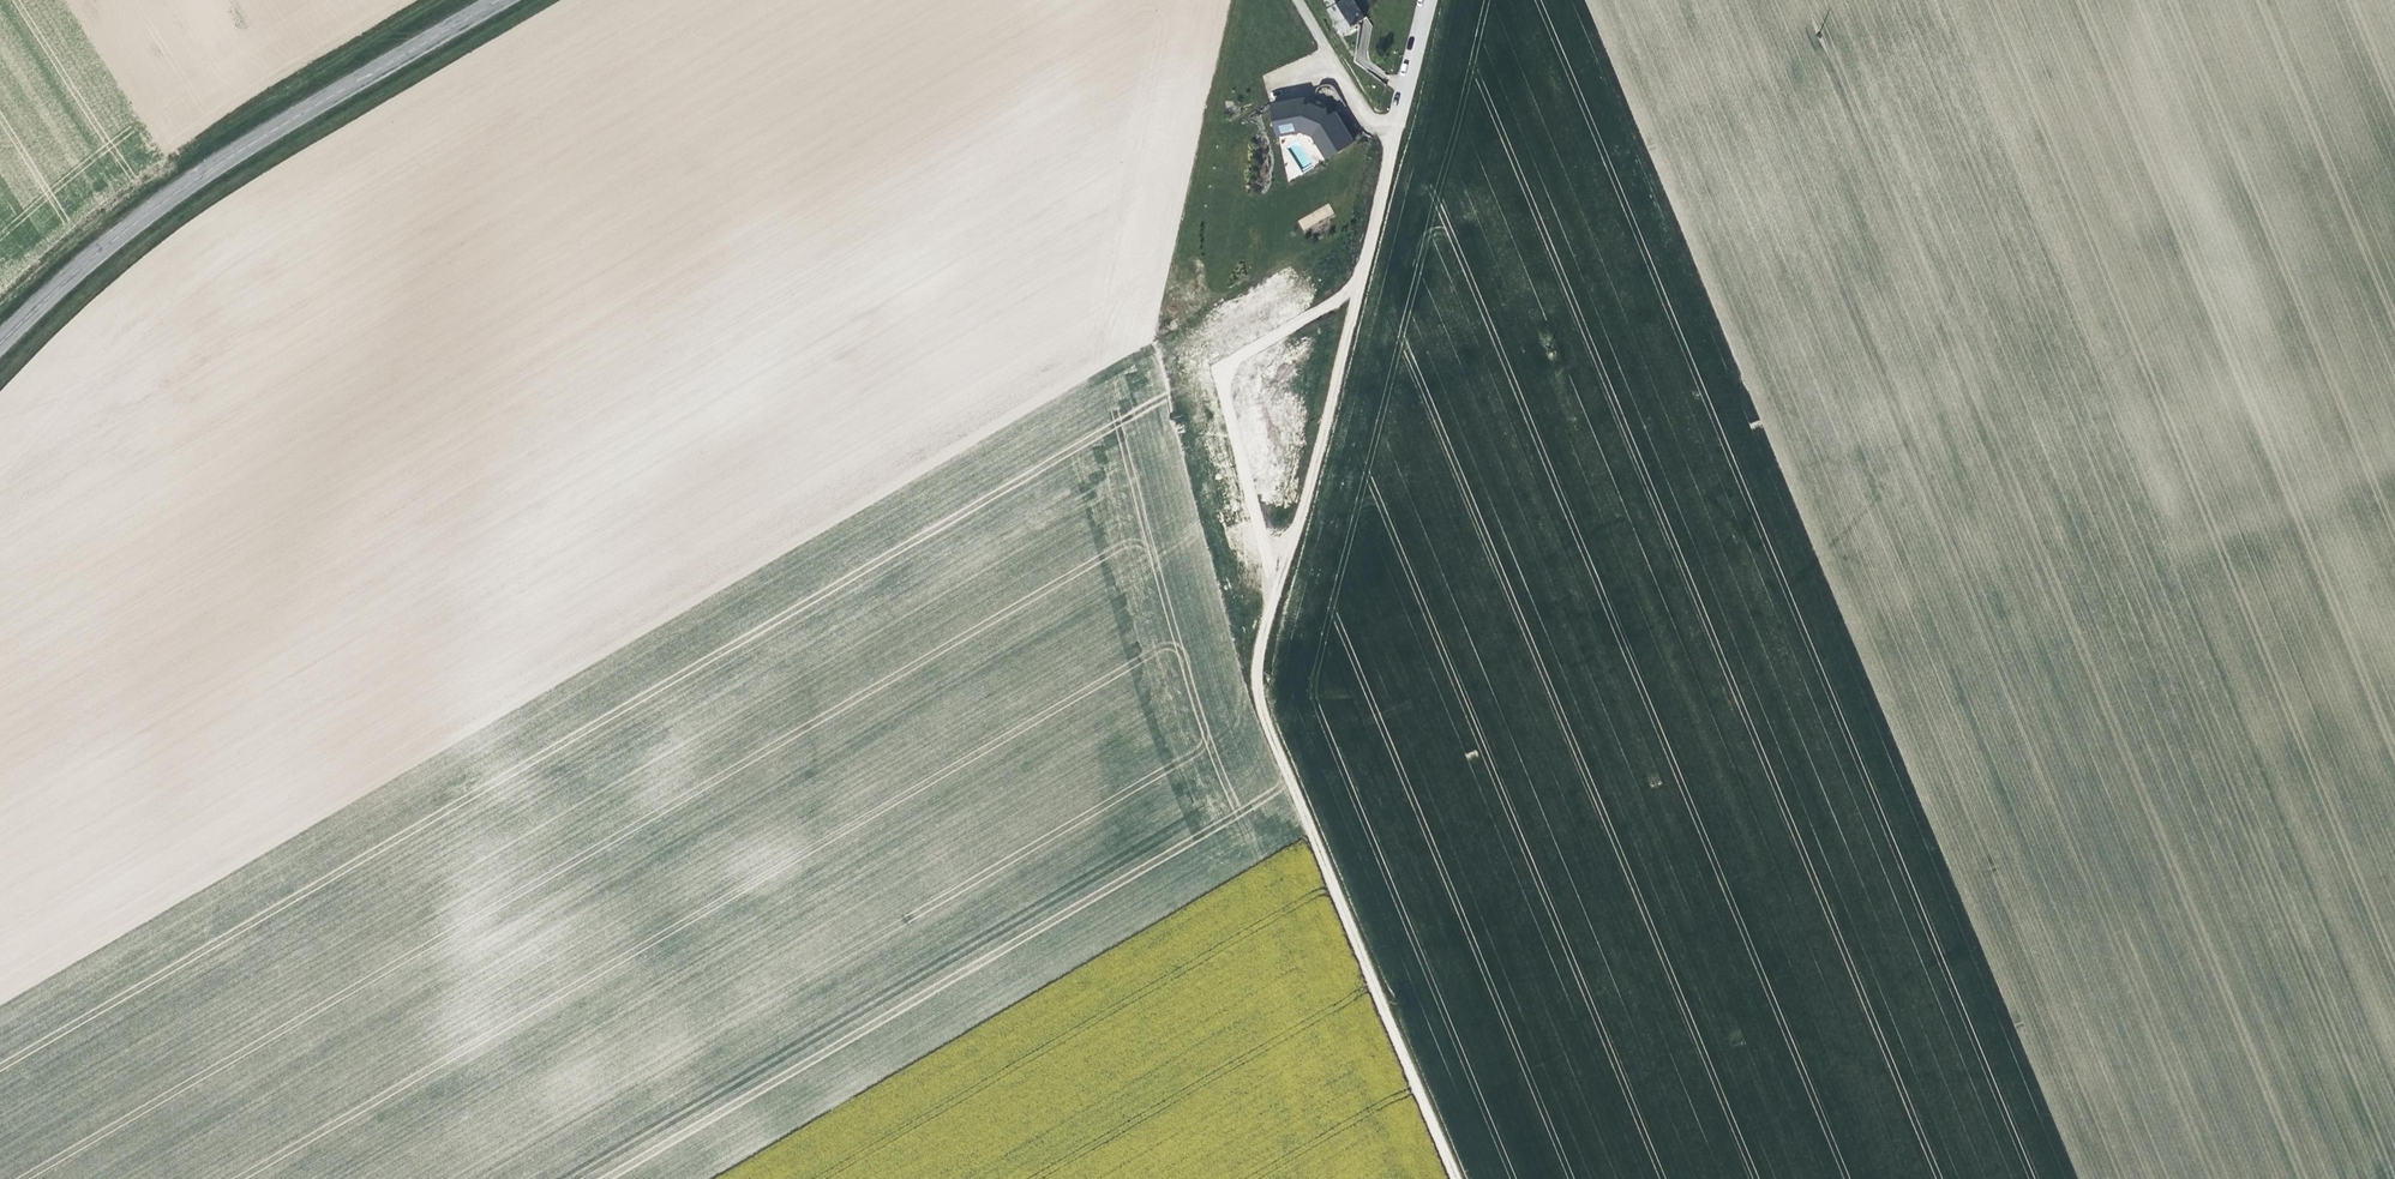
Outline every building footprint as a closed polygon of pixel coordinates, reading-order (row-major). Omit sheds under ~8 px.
[(1365,20),(1354,0),(1327,0),(1337,18),(1335,19),(1335,29),(1348,32),(1352,30),(1359,26),(1357,24),(1365,20)] [(1290,88),(1267,93),(1276,132),(1302,128),(1313,133),(1326,157),(1358,139),(1339,108),(1334,110),(1329,105),(1322,102),(1312,97),(1299,94),(1290,88)] [(1330,206),(1298,218),(1302,227),(1334,216),(1330,206)]
